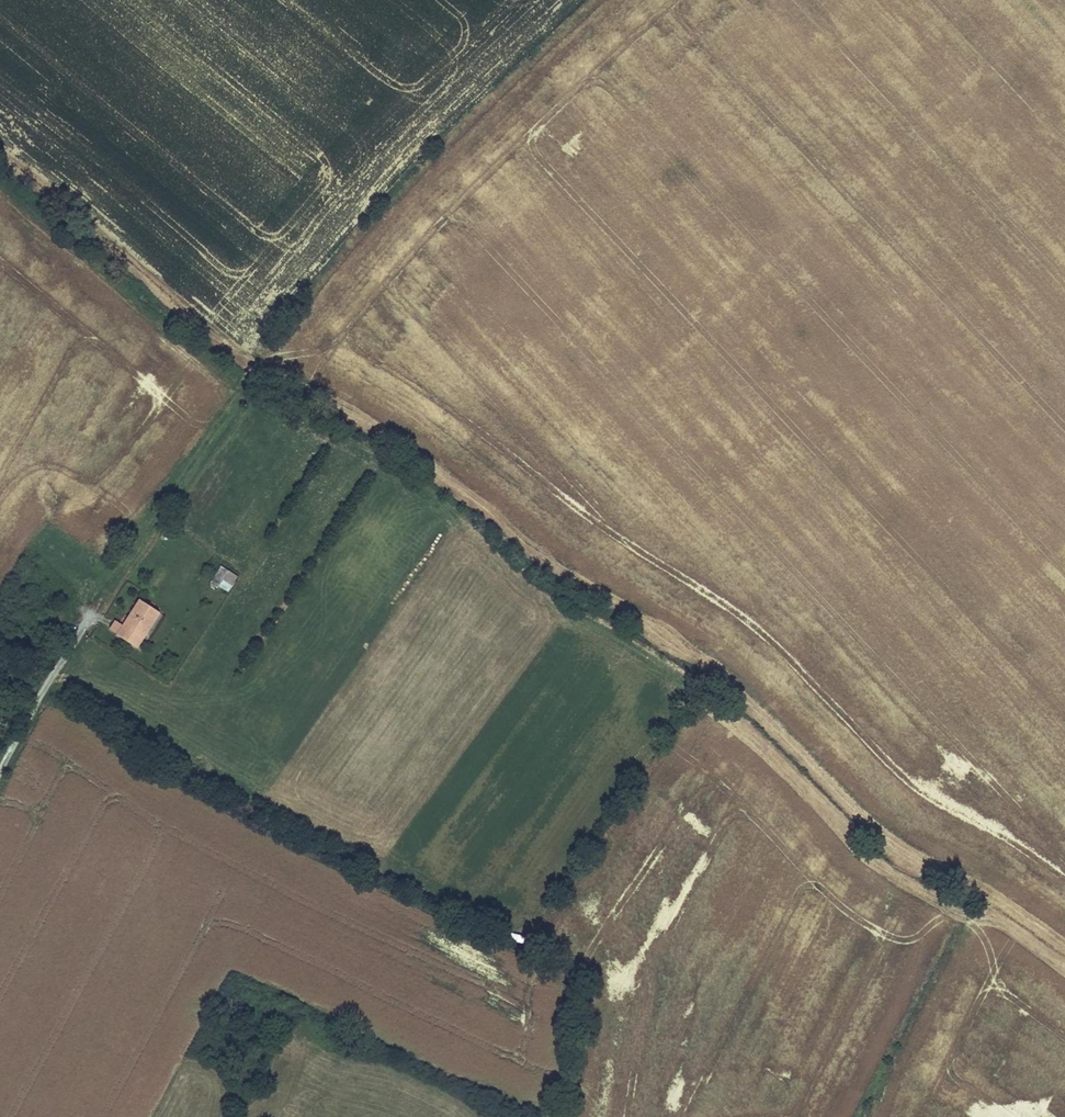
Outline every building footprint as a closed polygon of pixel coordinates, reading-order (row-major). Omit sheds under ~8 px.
[(228,571),(220,566),(211,581),(219,586),(228,571)] [(158,613),(140,600),(122,626),(116,634),(133,646),(141,633),(144,634),(158,613)] [(122,626),(115,621),(109,629),(116,634),(122,626)] [(144,634),(141,633),(133,646),(135,647),(144,634)]
